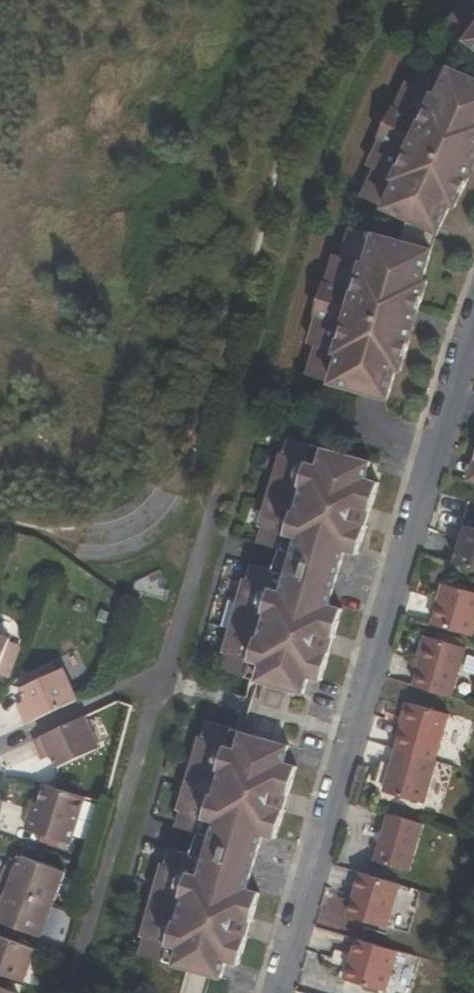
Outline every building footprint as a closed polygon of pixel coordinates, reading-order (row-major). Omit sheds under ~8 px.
[(444,18),(473,42),(473,0),(459,0),(444,18)] [(435,227),(447,201),(452,203),(466,174),(462,172),(466,163),(458,159),(467,141),(473,144),(473,75),(427,51),(413,79),(407,76),(394,103),(397,104),(381,136),(379,135),(365,162),(373,165),(359,193),(389,206),(435,227)] [(389,101),(374,133),(379,135),(381,136),(397,104),(394,103),(389,101)] [(466,174),(473,158),(473,144),(467,141),(458,159),(466,163),(462,172),(466,174)] [(429,248),(435,227),(389,206),(381,233),(429,248)] [(425,277),(420,276),(429,248),(381,233),(349,223),(341,250),(333,248),(324,277),(326,278),(315,311),(313,311),(304,340),(312,342),(303,371),(383,395),(392,366),(396,367),(406,337),(402,336),(404,326),(397,325),(403,303),(415,307),(425,277)] [(319,276),(309,310),(313,311),(315,311),(326,278),(324,277),(319,276)] [(402,336),(406,337),(415,307),(403,303),(397,325),(404,326),(402,336)] [(286,437),(282,452),(277,451),(270,475),(300,484),(312,445),(286,437)] [(312,445),(300,484),(293,507),(281,548),(274,571),(262,612),(254,637),(243,676),(242,677),(300,694),(305,677),(318,680),(340,608),(328,604),(331,592),(324,590),(326,582),(334,584),(343,551),(355,554),(377,482),(365,478),(369,462),(312,445)] [(464,473),(471,476),(473,468),(473,455),(470,454),(464,473)] [(300,484),(270,475),(263,499),(293,507),(300,484)] [(273,546),(281,548),(293,507),(263,499),(256,524),(260,525),(255,541),(273,546)] [(454,542),(459,543),(464,526),(459,525),(454,542)] [(459,543),(458,546),(453,565),(473,571),(473,529),(464,526),(459,543)] [(453,545),(447,563),(453,565),(458,546),(453,545)] [(273,546),(267,569),(274,571),(281,548),(273,546)] [(233,603),(262,612),(274,571),(267,569),(249,564),(244,580),(239,580),(233,603)] [(324,590),(331,592),(334,584),(326,582),(324,590)] [(441,582),(433,605),(437,607),(444,584),(445,583),(441,582)] [(431,625),(469,636),(473,620),(473,592),(444,584),(437,607),(431,625)] [(262,612),(233,603),(225,628),(254,637),(262,612)] [(223,652),(218,668),(243,676),(254,637),(225,628),(219,651),(223,652)] [(412,666),(418,667),(428,633),(424,632),(412,666)] [(0,633),(0,682),(6,685),(9,676),(20,643),(21,640),(0,633)] [(463,644),(428,633),(418,667),(412,687),(447,697),(463,644)] [(9,676),(19,680),(31,647),(20,643),(9,676)] [(30,675),(34,684),(67,670),(62,660),(30,675)] [(67,670),(34,684),(30,685),(36,698),(40,705),(30,710),(37,723),(89,699),(75,667),(67,670)] [(36,698),(27,703),(30,710),(40,705),(36,698)] [(393,748),(430,759),(445,714),(406,702),(393,748)] [(111,749),(97,717),(43,742),(48,754),(58,749),(61,756),(67,768),(111,749)] [(187,758),(216,767),(228,727),(203,719),(198,736),(194,734),(187,758)] [(197,831),(190,854),(178,894),(170,921),(159,959),(216,976),(222,959),(234,963),(256,890),(244,887),(247,875),(240,874),(242,866),(249,867),(259,834),(272,836),(293,764),(281,760),(286,744),(228,727),(216,767),(208,793),(197,831)] [(58,749),(48,754),(51,760),(61,756),(58,749)] [(432,761),(392,749),(379,792),(420,805),(432,761)] [(179,784),(208,793),(216,767),(187,758),(179,784)] [(197,831),(208,793),(179,784),(173,806),(177,807),(172,824),(188,829),(197,831)] [(57,788),(52,804),(48,816),(42,814),(36,832),(79,846),(94,800),(57,788)] [(42,814),(48,816),(52,804),(45,802),(42,814)] [(406,872),(421,824),(386,813),(371,860),(406,872)] [(190,854),(197,831),(188,829),(182,851),(190,854)] [(178,894),(190,854),(182,851),(166,847),(160,864),(156,862),(149,886),(178,894)] [(3,886),(55,906),(66,876),(23,859),(19,871),(16,879),(6,876),(3,886)] [(240,874),(247,875),(249,867),(242,866),(240,874)] [(6,876),(16,879),(19,871),(10,868),(6,876)] [(383,926),(395,884),(356,872),(344,914),(383,926)] [(3,886),(0,893),(0,901),(7,903),(3,911),(0,920),(0,925),(41,940),(55,906),(3,886)] [(178,894),(149,886),(141,912),(170,921),(178,894)] [(170,921),(141,912),(134,935),(139,937),(135,951),(159,959),(170,921)] [(38,951),(0,936),(0,974),(26,984),(38,951)] [(382,992),(395,951),(353,938),(340,979),(382,992)]
